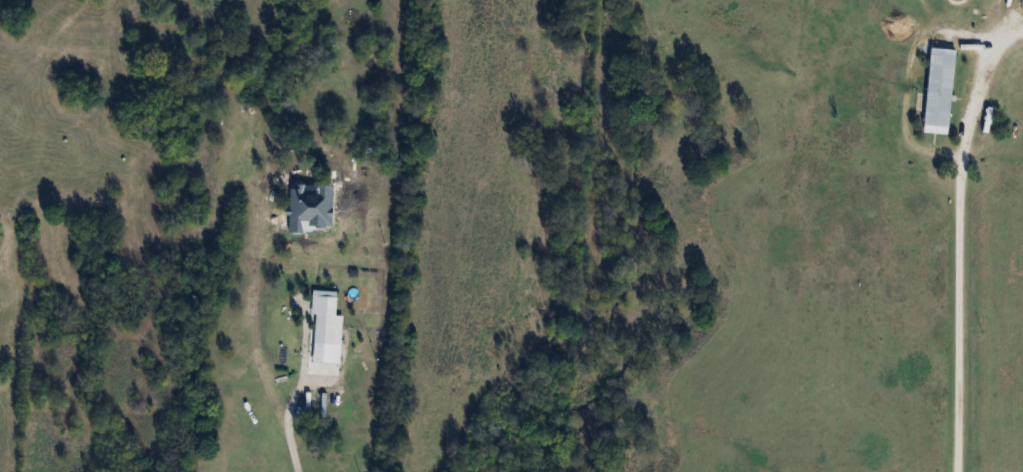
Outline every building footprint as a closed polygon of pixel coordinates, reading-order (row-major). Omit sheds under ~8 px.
[(933,47),(925,131),(951,134),(959,49),(933,47)]
